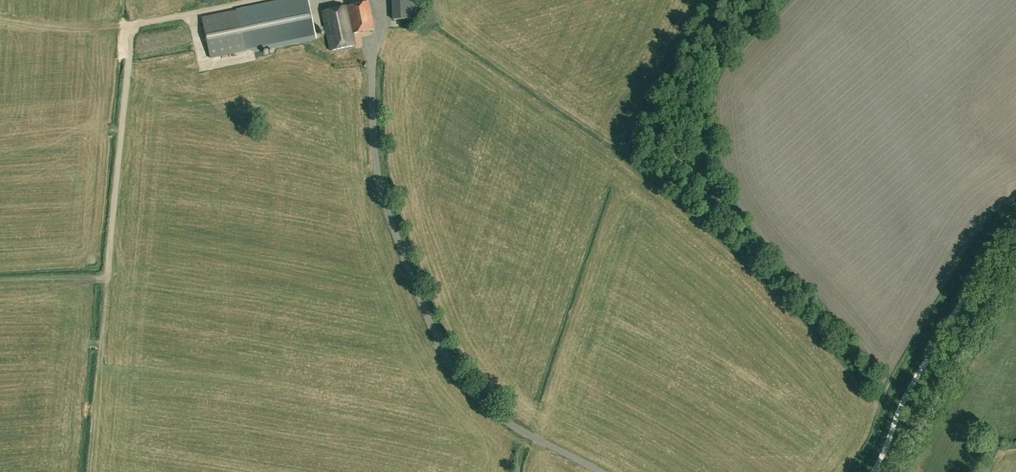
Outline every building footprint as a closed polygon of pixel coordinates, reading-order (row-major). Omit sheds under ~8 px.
[(315,35),(307,0),(286,0),(201,18),(210,57),(315,35)] [(393,20),(419,18),(418,0),(392,0),(393,20)] [(368,1),(322,11),(330,50),(355,45),(353,33),(374,29),(368,1)]
